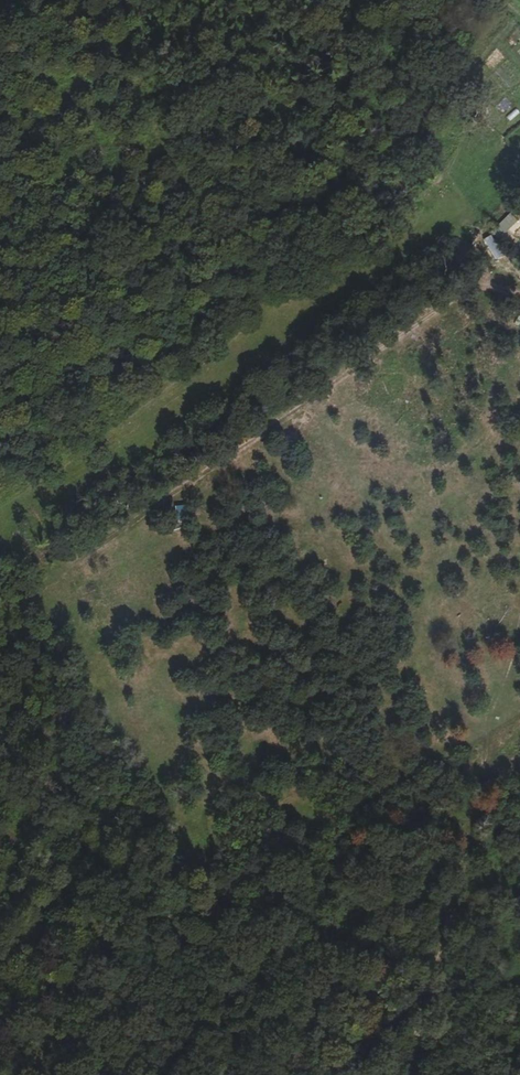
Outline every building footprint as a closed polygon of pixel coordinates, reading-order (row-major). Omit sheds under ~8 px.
[(494,230),(500,234),(507,225),(501,220),(494,230)]
